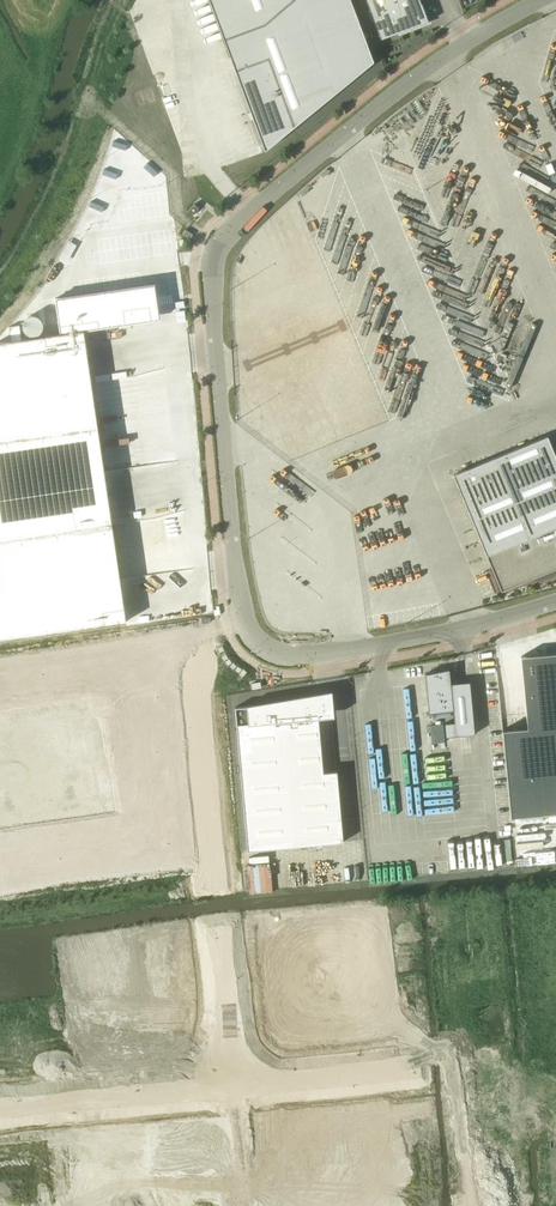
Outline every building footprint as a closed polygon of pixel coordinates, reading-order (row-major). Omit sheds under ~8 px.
[(374,59),(352,0),(210,0),(265,149),(374,59)] [(374,20),(381,39),(398,33),(428,22),(422,4),(420,0),(366,0),(374,20)] [(199,207),(195,203),(188,212),(192,216),(199,207)] [(186,230),(183,235),(190,239),(191,238),(193,234),(186,230)] [(126,621),(84,333),(161,322),(155,283),(56,298),(60,337),(21,343),(19,325),(10,326),(11,333),(0,335),(0,640),(126,621)] [(454,475),(487,555),(501,591),(555,568),(555,457),(547,436),(454,475)] [(503,730),(511,817),(536,815),(555,813),(555,654),(521,657),(528,728),(503,730)] [(449,669),(426,674),(429,710),(453,708),(454,720),(444,721),(446,737),(475,734),(470,682),(451,684),(449,669)] [(247,706),(235,707),(248,850),(343,842),(337,771),(323,772),(318,718),(334,717),(332,691),(247,705),(247,706)] [(163,836),(153,698),(19,707),(26,808),(121,801),(124,839),(163,836)] [(314,936),(257,942),(267,1035),(384,1023),(373,919),(313,925),(314,936)] [(211,1042),(203,937),(108,945),(112,998),(121,997),(125,1049),(211,1042)]
